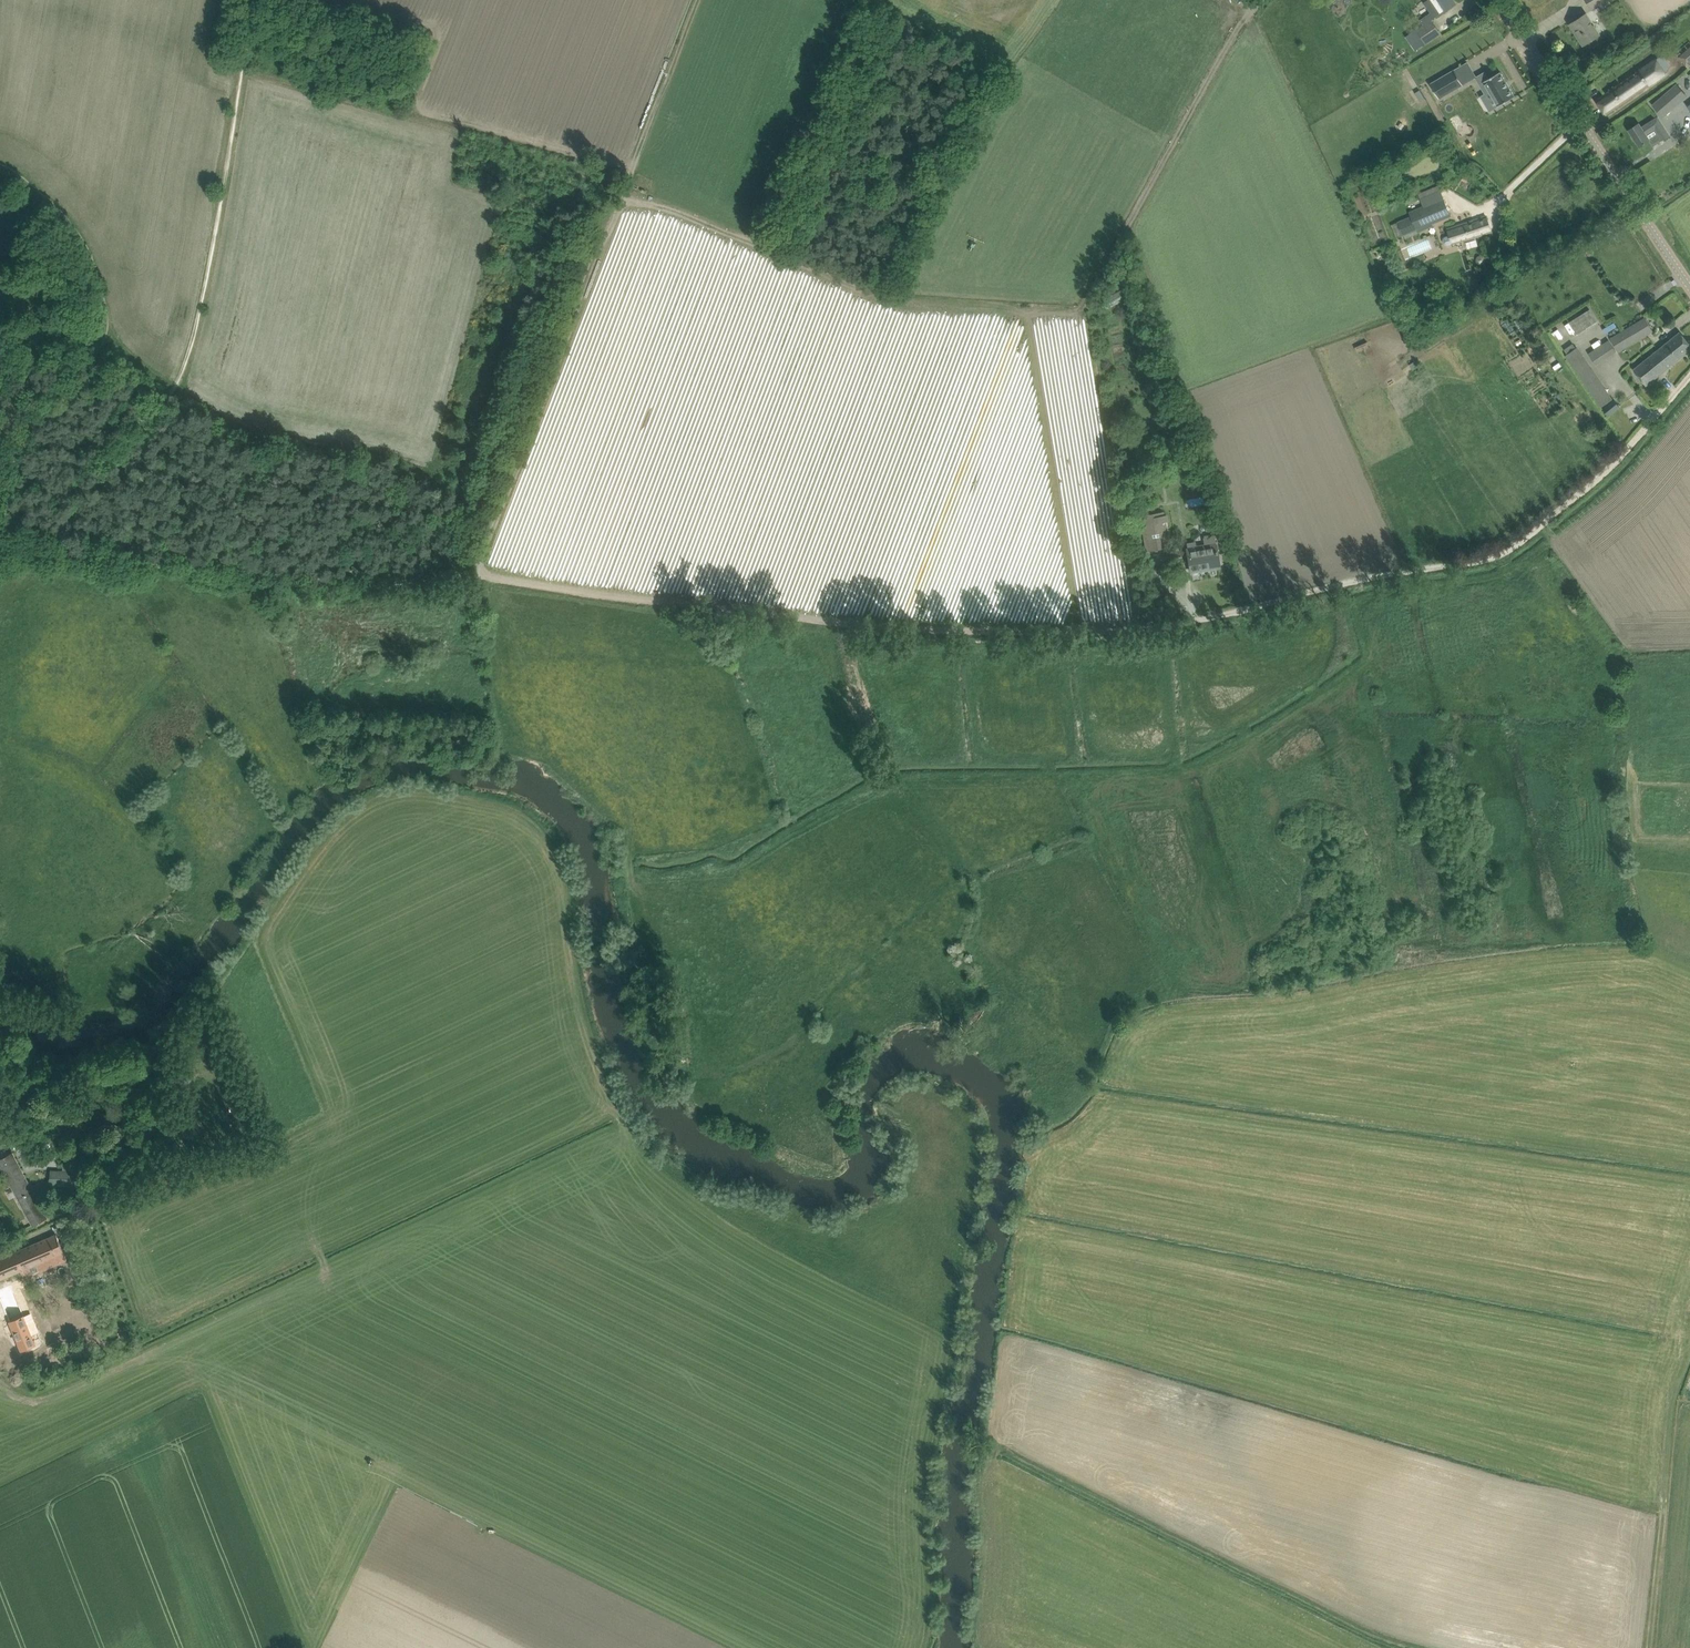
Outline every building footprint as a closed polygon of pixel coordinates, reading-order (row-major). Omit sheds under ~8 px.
[(1421,19),(1424,25),(1431,20),(1432,20),(1441,14),(1455,4),(1455,3),(1454,4),(1451,0),(1428,0),(1425,2),(1431,12),(1421,19)] [(1593,9),(1607,0),(1587,0),(1593,9)] [(1584,44),(1593,38),(1599,34),(1586,14),(1572,23),(1580,35),(1578,36),(1584,44)] [(1423,37),(1413,44),(1418,50),(1441,33),(1432,20),(1431,20),(1424,25),(1418,29),(1423,37)] [(1689,66),(1689,46),(1678,56),(1688,67),(1689,66)] [(1607,115),(1668,73),(1657,58),(1597,99),(1607,115)] [(1455,69),(1431,83),(1440,98),(1464,84),(1455,69)] [(1485,71),(1476,77),(1486,94),(1490,91),(1498,106),(1515,96),(1501,71),(1489,78),(1485,71)] [(1663,116),(1671,109),(1687,95),(1677,84),(1653,105),(1663,116)] [(1640,146),(1650,140),(1653,146),(1670,135),(1658,116),(1642,127),(1639,123),(1629,129),(1640,146)] [(1451,215),(1443,198),(1437,185),(1418,193),(1424,207),(1410,213),(1411,216),(1401,220),(1392,224),(1398,238),(1404,235),(1405,236),(1418,230),(1418,232),(1433,225),(1432,223),(1441,219),(1451,215)] [(1484,234),(1492,231),(1486,215),(1448,228),(1450,234),(1445,236),(1443,238),(1443,240),(1444,244),(1445,245),(1447,245),(1453,243),(1484,234)] [(1381,274),(1387,288),(1395,285),(1389,271),(1381,274)] [(1598,319),(1590,307),(1570,321),(1578,333),(1598,319)] [(1645,318),(1611,338),(1619,351),(1653,330),(1645,318)] [(1680,331),(1634,369),(1646,385),(1689,349),(1689,344),(1680,331)] [(1616,349),(1608,337),(1588,352),(1596,363),(1616,349)] [(1577,346),(1565,354),(1601,407),(1613,398),(1577,346)] [(1620,406),(1615,399),(1603,409),(1609,415),(1620,406)] [(1188,497),(1190,506),(1203,503),(1202,494),(1188,497)] [(1141,516),(1145,539),(1147,550),(1169,546),(1163,512),(1141,516)] [(1188,551),(1189,561),(1191,572),(1192,571),(1192,570),(1207,567),(1207,569),(1220,567),(1218,556),(1214,534),(1204,535),(1204,537),(1203,537),(1204,544),(1196,545),(1197,550),(1188,551)] [(185,1060),(176,1060),(175,1084),(185,1084),(185,1060)] [(46,1217),(12,1152),(7,1155),(4,1151),(0,1153),(0,1163),(33,1224),(46,1217)] [(50,1170),(50,1185),(95,1186),(95,1171),(96,1165),(89,1165),(89,1159),(80,1159),(80,1171),(50,1170)] [(0,1258),(0,1279),(21,1270),(25,1278),(67,1259),(56,1234),(0,1258)] [(29,1312),(9,1320),(23,1355),(44,1347),(29,1312)] [(120,1340),(114,1342),(116,1348),(122,1346),(120,1340)]
